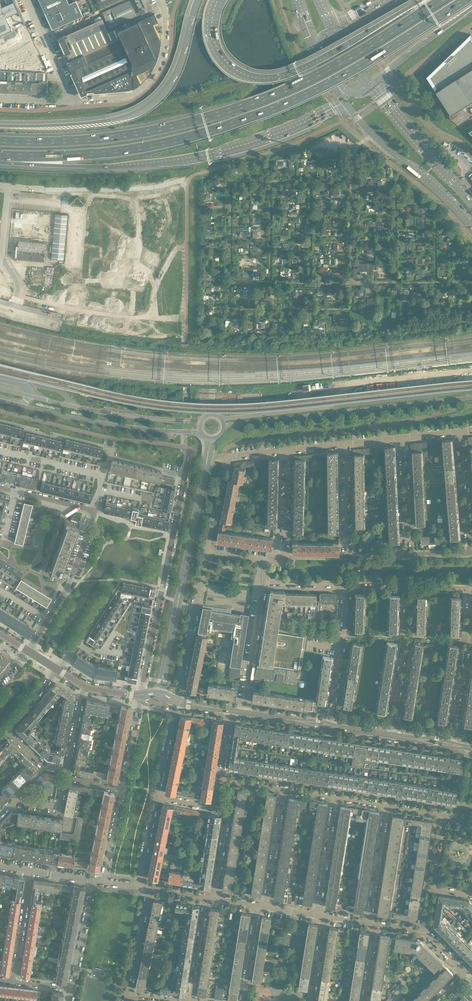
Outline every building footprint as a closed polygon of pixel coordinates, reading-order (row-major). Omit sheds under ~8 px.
[(40,1),(45,13),(52,29),(83,16),(76,1),(69,4),(67,0),(39,0),(40,1)] [(94,0),(89,0),(94,11),(98,9),(94,0)] [(100,8),(98,9),(102,18),(103,18),(109,32),(117,28),(120,27),(118,23),(109,4),(119,0),(97,0),(100,8)] [(109,4),(118,23),(141,13),(142,14),(153,9),(149,0),(119,0),(109,4)] [(12,30),(6,17),(19,12),(19,11),(18,10),(15,3),(14,1),(2,7),(0,3),(0,35),(12,30)] [(161,52),(161,50),(162,48),(162,46),(161,45),(161,43),(161,41),(161,39),(161,40),(154,24),(158,22),(154,13),(118,30),(131,57),(134,88),(137,86),(139,85),(140,84),(141,83),(137,74),(148,69),(150,74),(151,72),(152,70),(153,69),(154,69),(155,67),(156,66),(157,64),(158,62),(159,60),(159,58),(160,56),(161,54),(161,52)] [(121,37),(118,30),(117,28),(109,32),(103,18),(102,18),(102,19),(65,36),(64,35),(56,39),(64,56),(67,54),(69,61),(121,37)] [(471,68),(471,37),(470,34),(452,51),(453,52),(451,53),(452,55),(448,60),(446,58),(444,60),(444,59),(444,60),(426,77),(434,90),(436,89),(437,91),(471,68)] [(121,37),(69,61),(67,62),(70,70),(125,46),(121,37)] [(22,72),(42,63),(31,39),(0,53),(0,71),(22,72)] [(134,88),(131,57),(125,46),(70,70),(72,73),(71,73),(81,96),(88,93),(94,92),(94,93),(131,90),(131,89),(134,88)] [(471,100),(471,68),(437,91),(436,91),(450,114),(451,115),(450,115),(450,117),(451,118),(452,119),(454,118),(454,116),(459,112),(457,110),(471,100)] [(0,82),(0,92),(7,92),(8,71),(0,71),(0,82)] [(7,92),(15,93),(16,72),(8,71),(7,92)] [(24,72),(16,72),(15,93),(23,93),(24,72)] [(32,72),(24,72),(23,93),(31,93),(32,72)] [(40,73),(32,72),(31,93),(39,94),(40,73)] [(48,73),(40,73),(39,94),(47,94),(48,73)] [(55,214),(51,259),(63,260),(67,215),(55,214)] [(18,241),(16,259),(46,262),(48,244),(18,241)] [(373,275),(373,269),(376,269),(376,265),(377,265),(377,263),(373,263),(357,263),(358,271),(367,271),(367,275),(373,275)] [(373,298),(369,298),(367,298),(367,308),(372,308),(372,310),(370,310),(370,316),(376,316),(376,298),(373,298)] [(19,428),(16,439),(22,440),(24,429),(19,428)] [(23,443),(23,446),(28,448),(29,445),(31,434),(26,433),(23,443)] [(34,446),(34,448),(38,450),(39,447),(42,437),(37,435),(34,446)] [(63,450),(62,453),(68,454),(71,441),(66,439),(65,442),(63,450)] [(452,439),(442,440),(442,445),(443,453),(453,453),(452,439)] [(58,441),(55,451),(60,453),(63,442),(58,441)] [(71,441),(68,454),(73,455),(74,453),(77,442),(71,441)] [(417,443),(418,448),(418,451),(422,451),(421,447),(426,447),(425,442),(417,443)] [(395,445),(384,446),(385,451),(385,457),(395,457),(395,445)] [(97,447),(95,458),(100,459),(103,449),(97,447)] [(337,451),(327,453),(327,458),(327,464),(338,464),(337,451)] [(422,451),(418,451),(411,451),(411,458),(413,458),(413,460),(411,460),(412,466),(422,465),(422,451)] [(355,462),(353,462),(354,468),(364,468),(364,453),(360,454),(353,454),(353,460),(355,460),(355,462)] [(453,453),(443,453),(444,468),(454,467),(453,453)] [(395,457),(385,457),(386,471),(396,471),(395,457)] [(268,459),(268,465),(268,467),(279,468),(279,458),(268,459)] [(296,467),(294,467),(294,473),(305,474),(305,459),(300,459),(295,459),(295,465),(296,465),(296,467)] [(110,468),(109,471),(118,473),(120,462),(112,460),(110,466),(110,468)] [(261,465),(260,460),(252,461),(252,466),(256,466),(256,468),(260,468),(260,465),(261,465)] [(120,462),(118,473),(126,475),(128,464),(120,462)] [(128,464),(126,475),(134,477),(137,466),(128,464)] [(338,464),(327,464),(327,476),(338,476),(338,464)] [(422,465),(412,466),(412,472),(413,472),(414,474),(412,474),(413,480),(423,480),(422,465)] [(137,466),(134,477),(142,479),(145,468),(137,466)] [(240,467),(234,466),(232,479),(232,480),(239,481),(242,482),(245,468),(240,467)] [(279,468),(268,467),(268,482),(278,482),(278,476),(277,476),(277,474),(278,474),(279,468)] [(454,467),(444,468),(445,482),(456,481),(454,467)] [(145,468),(142,479),(150,481),(153,470),(145,468)] [(355,477),(354,477),(354,483),(364,483),(364,468),(354,468),(354,475),(355,475),(355,477)] [(153,470),(150,481),(159,483),(161,476),(161,472),(153,470)] [(22,475),(19,486),(24,487),(27,476),(27,473),(23,471),(22,475)] [(396,471),(386,471),(386,485),(397,485),(396,471)] [(27,476),(24,487),(29,488),(32,477),(32,474),(27,473),(27,476)] [(295,482),(294,482),(294,488),(304,488),(305,474),(294,473),(294,480),(295,480),(295,482)] [(161,476),(159,483),(159,482),(174,486),(175,479),(168,477),(161,476)] [(338,476),(327,476),(327,490),(338,490),(338,476)] [(229,479),(226,493),(237,495),(239,481),(232,480),(232,479),(229,479)] [(414,489),(413,489),(413,495),(424,494),(423,480),(413,480),(413,487),(414,487),(414,489)] [(456,481),(445,482),(446,496),(457,495),(456,481)] [(278,482),(268,482),(267,497),(278,497),(278,490),(277,490),(277,488),(278,488),(278,482)] [(364,483),(354,483),(354,489),(355,489),(355,491),(354,491),(354,498),(365,498),(364,483)] [(397,485),(386,485),(387,500),(397,499),(397,485)] [(161,487),(160,493),(163,494),(174,496),(175,490),(164,488),(161,487)] [(295,497),(294,497),(294,503),(304,503),(304,488),(294,488),(294,495),(295,495),(295,497)] [(338,490),(327,490),(328,504),(338,504),(338,490)] [(226,493),(223,506),(234,508),(237,495),(226,493)] [(424,494),(413,495),(414,502),(415,501),(415,503),(414,504),(414,510),(424,509),(424,494)] [(5,495),(2,506),(1,511),(6,512),(10,496),(5,495)] [(457,495),(446,496),(447,510),(458,509),(457,495)] [(278,497),(267,497),(267,511),(277,511),(278,505),(276,505),(276,503),(278,503),(278,497)] [(355,506),(354,506),(354,512),(365,512),(365,498),(354,498),(354,504),(355,504),(355,506)] [(397,499),(387,500),(388,514),(398,513),(397,499)] [(295,511),(293,511),(293,517),(304,517),(304,503),(294,503),(293,509),(295,509),(295,511)] [(338,504),(328,504),(328,518),(338,518),(338,504)] [(220,520),(227,521),(231,522),(234,508),(223,506),(220,520)] [(135,520),(135,524),(140,525),(142,514),(143,511),(138,510),(138,509),(136,519),(135,520)] [(424,509),(414,510),(414,516),(416,516),(416,518),(414,518),(415,525),(425,524),(424,509)] [(458,509),(447,510),(449,524),(459,524),(458,509)] [(277,511),(267,511),(267,526),(277,526),(277,520),(276,520),(276,518),(277,518),(277,511)] [(356,521),(354,521),(355,527),(365,527),(365,512),(354,512),(354,519),(356,519),(356,521)] [(398,513),(388,514),(388,528),(399,528),(398,513)] [(294,526),(293,526),(293,532),(303,532),(304,517),(293,517),(293,524),(294,524),(294,526)] [(77,518),(77,520),(73,518),(71,521),(65,519),(64,522),(62,522),(52,551),(48,550),(47,552),(51,553),(44,571),(50,573),(49,574),(51,574),(52,574),(61,577),(79,528),(78,527),(79,524),(76,523),(78,518),(77,518)] [(338,518),(328,518),(328,533),(338,533),(338,518)] [(227,521),(220,520),(218,531),(224,532),(227,521)] [(459,524),(449,524),(450,539),(460,538),(459,524)] [(399,528),(388,528),(389,543),(400,542),(399,528)] [(232,533),(224,532),(218,531),(216,541),(230,543),(232,533)] [(245,535),(232,533),(230,543),(244,545),(245,535)] [(259,536),(245,535),(244,545),(257,547),(259,536)] [(432,535),(425,536),(425,540),(428,540),(428,543),(435,543),(435,539),(432,539),(432,535)] [(273,538),(259,536),(257,547),(271,549),(273,538)] [(371,538),(364,538),(364,543),(367,543),(367,546),(374,546),(374,543),(371,543),(371,538)] [(297,543),(298,541),(293,541),(292,553),(339,554),(339,541),(333,541),(333,544),(297,543)] [(0,567),(0,571),(3,572),(9,563),(4,560),(0,567)] [(9,563),(3,572),(7,575),(13,566),(9,563)] [(13,566),(7,575),(12,578),(18,569),(13,566)] [(18,569),(12,578),(17,581),(23,572),(18,569)] [(20,591),(25,582),(21,579),(16,588),(20,591)] [(24,593),(30,585),(25,582),(20,591),(24,593)] [(120,586),(117,591),(121,591),(121,593),(120,597),(124,600),(126,597),(126,594),(129,584),(123,582),(122,587),(120,586)] [(126,594),(126,597),(131,598),(132,595),(134,585),(129,584),(126,594)] [(29,596),(34,588),(30,585),(24,593),(29,596)] [(33,599),(38,590),(34,588),(29,596),(33,599)] [(37,601),(43,593),(38,590),(33,599),(37,601)] [(265,627),(264,630),(276,632),(277,629),(277,626),(277,625),(278,622),(278,620),(280,620),(280,618),(281,615),(281,613),(282,610),(282,609),(283,602),(284,602),(284,603),(290,603),(295,603),(300,603),(305,603),(311,603),(316,603),(316,600),(316,594),(311,594),(306,594),(300,594),(295,593),(290,593),(285,593),(285,591),(274,591),(274,590),(270,590),(270,593),(268,593),(265,617),(266,618),(266,621),(265,627)] [(42,604),(47,596),(43,593),(37,601),(42,604)] [(320,593),(320,596),(319,602),(338,602),(338,594),(320,593)] [(115,594),(112,599),(121,605),(124,600),(120,597),(115,594)] [(355,594),(354,612),(365,613),(365,604),(365,595),(355,594)] [(399,596),(389,595),(388,613),(399,614),(399,596)] [(46,607),(51,599),(47,596),(42,604),(46,607)] [(416,596),(416,605),(416,614),(426,614),(427,600),(427,596),(416,596)] [(461,597),(450,597),(450,601),(450,615),(460,615),(461,597)] [(112,599),(109,603),(118,609),(121,605),(112,599)] [(109,603),(106,608),(115,614),(118,609),(109,603)] [(240,615),(235,614),(211,610),(212,608),(203,606),(203,607),(198,631),(199,632),(198,634),(206,635),(206,633),(207,633),(211,634),(212,627),(232,630),(231,637),(234,637),(233,646),(232,646),(230,664),(229,664),(229,665),(241,667),(241,666),(249,614),(241,612),(241,613),(240,615)] [(27,608),(24,613),(29,616),(32,611),(27,608)] [(106,608),(103,612),(112,618),(115,614),(106,608)] [(20,619),(7,611),(1,619),(14,628),(20,619)] [(103,612),(100,617),(110,623),(112,618),(103,612)] [(365,613),(354,612),(354,631),(364,631),(365,613)] [(399,614),(388,613),(388,632),(398,632),(399,614)] [(426,614),(416,614),(415,632),(426,633),(426,614)] [(460,615),(450,615),(449,633),(451,634),(451,635),(452,635),(452,634),(460,634),(460,615)] [(100,617),(97,622),(107,627),(105,626),(108,622),(109,623),(110,623),(100,617)] [(33,628),(26,623),(20,619),(14,628),(28,636),(33,628)] [(97,622),(94,626),(104,632),(107,627),(97,622)] [(94,626),(91,631),(101,637),(104,632),(94,626)] [(257,663),(298,670),(304,636),(278,632),(276,632),(263,630),(262,631),(263,631),(262,637),(261,637),(262,637),(261,643),(260,644),(261,644),(260,650),(259,650),(260,650),(259,656),(258,657),(259,657),(258,663),(257,663)] [(89,635),(88,635),(98,641),(101,637),(91,631),(89,635)] [(197,634),(196,641),(206,643),(208,636),(206,635),(198,634),(197,634)] [(88,636),(86,640),(95,646),(98,641),(88,635),(88,636)] [(53,648),(54,649),(57,648),(56,648),(59,644),(58,643),(57,643),(52,640),(51,639),(49,643),(48,645),(50,646),(53,648)] [(206,643),(196,641),(195,648),(205,650),(206,646),(206,643)] [(397,643),(393,642),(387,641),(385,650),(396,652),(397,643)] [(352,642),(350,651),(349,660),(359,661),(362,644),(352,642)] [(414,642),(413,647),(411,656),(422,657),(424,644),(414,642)] [(458,646),(448,644),(446,660),(456,661),(458,646)] [(8,661),(12,657),(12,656),(0,648),(0,655),(4,658),(8,661)] [(205,650),(195,648),(193,654),(203,657),(204,655),(205,651),(205,650)] [(396,652),(385,650),(383,665),(393,667),(396,652)] [(71,663),(84,671),(90,662),(77,654),(71,663)] [(203,657),(193,654),(192,662),(202,664),(203,657)] [(0,655),(0,662),(5,666),(8,661),(4,658),(0,655)] [(323,656),(320,671),(331,673),(333,657),(323,656)] [(411,656),(410,662),(409,671),(419,673),(422,657),(411,656)] [(349,660),(348,666),(347,675),(357,677),(359,661),(349,660)] [(456,661),(446,660),(443,675),(454,676),(456,661)] [(93,676),(100,677),(101,666),(95,665),(90,662),(84,671),(90,675),(93,676)] [(202,664),(192,662),(190,669),(200,671),(202,664)] [(239,678),(241,667),(229,665),(228,676),(239,678)] [(257,666),(255,676),(262,677),(265,678),(265,680),(306,687),(307,681),(296,679),(297,671),(287,669),(261,665),(261,667),(257,666)] [(393,667),(383,665),(381,680),(391,682),(393,667)] [(101,666),(100,677),(115,679),(116,671),(116,669),(101,666)] [(200,671),(190,669),(189,676),(199,678),(200,671)] [(331,673),(320,671),(318,686),(328,688),(331,673)] [(419,673),(409,671),(407,686),(417,688),(419,673)] [(357,677),(347,675),(344,690),(355,692),(357,677)] [(454,676),(443,675),(441,690),(451,692),(454,676)] [(199,678),(189,676),(187,683),(198,685),(199,678)] [(391,682),(381,680),(378,696),(389,697),(391,682)] [(51,687),(57,692),(58,691),(61,686),(55,683),(51,687)] [(198,685),(187,683),(186,690),(187,690),(186,691),(196,692),(197,686),(198,685)] [(236,698),(237,688),(238,684),(232,683),(231,687),(223,686),(221,696),(236,698)] [(209,684),(208,688),(207,694),(221,696),(223,686),(209,684)] [(58,691),(67,697),(70,692),(61,686),(58,691)] [(328,688),(318,686),(316,702),(326,703),(328,688)] [(407,686),(406,693),(404,701),(415,703),(417,688),(407,686)] [(48,692),(56,698),(59,694),(57,692),(51,687),(48,692)] [(259,691),(257,691),(253,690),(251,701),(266,703),(267,693),(259,691)] [(344,690),(343,697),(342,706),(352,708),(355,692),(344,690)] [(451,692),(441,690),(439,705),(449,707),(451,692)] [(56,698),(48,692),(45,696),(53,702),(56,698)] [(66,698),(75,700),(76,695),(70,692),(67,697),(66,698)] [(282,695),(267,693),(266,703),(280,705),(282,695)] [(296,697),(282,695),(280,705),(294,708),(296,697)] [(53,702),(45,696),(41,700),(49,707),(53,702)] [(386,713),(388,704),(389,697),(378,696),(376,711),(386,713)] [(305,699),(296,697),(294,708),(304,709),(305,699)] [(314,700),(305,699),(304,709),(312,710),(314,700)] [(37,704),(45,711),(49,707),(41,700),(37,704)] [(88,714),(90,714),(95,715),(98,702),(87,700),(85,712),(88,713),(88,714)] [(404,701),(403,708),(402,715),(413,717),(415,703),(404,701)] [(95,715),(107,717),(108,711),(109,705),(109,704),(98,702),(95,715)] [(34,708),(42,715),(45,711),(37,704),(34,708)] [(120,712),(121,707),(109,705),(108,711),(107,717),(111,717),(112,711),(120,712)] [(449,707),(439,705),(436,721),(447,722),(449,707)] [(120,712),(119,719),(128,721),(130,714),(131,708),(121,706),(121,707),(120,712)] [(30,712),(38,719),(42,715),(34,708),(30,712)] [(464,716),(462,725),(471,726),(471,710),(465,709),(464,716)] [(38,719),(30,712),(27,717),(35,723),(38,719)] [(72,715),(61,713),(60,713),(59,719),(70,721),(72,715)] [(191,722),(192,717),(181,715),(179,724),(190,726),(191,722)] [(23,721),(30,727),(31,728),(35,723),(27,717),(23,721)] [(199,728),(200,718),(192,717),(191,722),(190,726),(198,728),(199,728)] [(57,725),(69,727),(70,721),(59,719),(57,725)] [(117,728),(115,735),(125,737),(127,730),(128,721),(119,719),(117,728)] [(223,722),(213,720),(212,725),(211,731),(222,733),(223,722)] [(30,727),(23,721),(20,724),(15,730),(18,733),(21,729),(22,730),(25,732),(30,727)] [(187,740),(190,726),(179,724),(176,738),(187,740)] [(240,737),(243,725),(235,724),(233,735),(240,737)] [(56,731),(68,733),(69,727),(57,725),(56,731)] [(252,739),(254,727),(248,726),(246,738),(252,739)] [(265,740),(266,729),(260,728),(258,739),(265,740)] [(21,729),(18,733),(24,739),(28,734),(25,732),(22,730),(21,729)] [(276,742),(278,730),(272,729),(270,741),(276,742)] [(24,739),(28,742),(35,734),(31,731),(28,734),(24,739)] [(56,731),(55,736),(67,739),(68,733),(56,731)] [(222,733),(211,731),(209,745),(220,746),(222,733)] [(288,744),(290,732),(284,731),(282,743),(288,744)] [(300,746),(302,734),(295,733),(294,745),(300,746)] [(28,742),(32,746),(40,739),(35,734),(28,742)] [(114,744),(112,751),(122,753),(123,746),(125,737),(115,735),(114,744)] [(240,737),(233,735),(232,746),(239,747),(240,737)] [(54,742),(60,744),(66,745),(67,739),(55,736),(54,742)] [(40,739),(32,746),(36,750),(43,742),(41,740),(42,739),(41,737),(40,739)] [(324,750),(326,738),(319,737),(317,749),(324,750)] [(187,740),(176,738),(173,751),(184,753),(185,752),(185,748),(187,740)] [(336,752),(338,740),(331,739),(329,751),(336,752)] [(3,742),(12,752),(13,753),(17,748),(11,743),(8,740),(7,740),(5,742),(4,741),(3,742)] [(348,754),(350,742),(343,741),(341,753),(348,754)] [(8,756),(12,752),(3,742),(2,744),(0,746),(0,747),(8,756)] [(36,750),(39,753),(48,744),(46,743),(45,744),(43,742),(36,750)] [(358,766),(361,743),(355,742),(353,754),(352,763),(352,765),(358,766)] [(364,767),(364,766),(367,744),(361,743),(358,766),(360,767),(364,767)] [(39,753),(43,757),(49,750),(50,749),(48,747),(50,746),(48,744),(39,753)] [(370,767),(373,745),(367,744),(364,766),(370,767)] [(220,746),(209,745),(207,758),(217,760),(220,746)] [(376,768),(377,758),(379,746),(373,745),(370,767),(376,768)] [(391,748),(385,747),(383,759),(389,760),(391,748)] [(24,755),(17,748),(13,753),(19,759),(24,755)] [(59,749),(57,762),(59,762),(59,761),(62,762),(65,749),(59,748),(59,749)] [(238,753),(238,749),(231,748),(230,756),(235,757),(236,757),(237,753),(238,753)] [(403,750),(397,749),(395,761),(401,762),(403,750)] [(47,760),(51,761),(53,752),(50,752),(49,750),(43,757),(47,760)] [(410,751),(403,750),(401,762),(408,763),(410,751)] [(111,760),(109,766),(119,768),(120,762),(122,753),(112,751),(111,760)] [(173,751),(171,764),(182,767),(184,753),(173,751)] [(26,765),(34,772),(38,769),(24,755),(19,759),(22,763),(23,762),(25,764),(26,764),(26,765)] [(445,756),(439,755),(437,767),(443,768),(445,756)] [(455,770),(457,758),(451,757),(449,769),(448,777),(447,779),(453,780),(455,770)] [(217,760),(207,758),(205,772),(215,773),(217,760)] [(171,764),(168,778),(179,780),(182,767),(171,764)] [(26,765),(23,768),(31,776),(34,772),(26,765)] [(106,779),(106,780),(116,782),(117,777),(119,768),(109,766),(108,774),(107,775),(106,779)] [(85,770),(73,767),(72,772),(85,775),(92,776),(93,771),(85,770)] [(23,768),(19,771),(27,780),(31,776),(23,768)] [(19,771),(15,775),(23,783),(27,780),(19,771)] [(215,773),(205,772),(203,785),(213,787),(215,773)] [(23,783),(15,775),(12,778),(12,779),(20,787),(23,783)] [(165,792),(176,794),(177,790),(179,780),(168,778),(165,792)] [(8,782),(16,790),(20,787),(12,779),(8,782)] [(8,782),(5,786),(12,794),(16,790),(8,782)] [(69,789),(79,791),(88,793),(90,788),(70,784),(69,789)] [(213,787),(203,785),(201,795),(201,799),(211,801),(213,787)] [(1,790),(2,790),(9,797),(12,794),(5,786),(1,790)] [(5,801),(9,797),(2,790),(0,792),(0,796),(5,801)] [(100,790),(99,795),(103,796),(103,798),(101,805),(111,807),(113,800),(114,793),(104,791),(103,791),(100,790)] [(201,795),(197,794),(197,792),(189,790),(188,796),(201,799),(201,795)] [(305,806),(306,801),(289,798),(287,810),(297,812),(298,805),(305,806)] [(275,802),(266,800),(265,807),(274,808),(275,802)] [(325,817),(327,804),(310,801),(310,807),(315,808),(317,808),(317,810),(316,815),(325,817)] [(163,803),(161,810),(172,812),(172,810),(173,806),(163,803)] [(245,804),(236,803),(235,809),(244,811),(245,804)] [(98,819),(98,821),(108,823),(109,819),(109,815),(111,807),(101,805),(99,813),(98,819)] [(184,814),(185,808),(173,806),(172,810),(177,810),(177,813),(184,814)] [(350,807),(341,806),(340,813),(349,814),(349,815),(356,816),(356,818),(363,819),(363,817),(368,818),(368,817),(377,819),(379,812),(370,811),(370,810),(350,807)] [(172,812),(161,810),(159,823),(169,826),(172,812)] [(295,825),(296,815),(297,812),(287,810),(285,824),(295,825)] [(5,819),(1,823),(6,829),(7,830),(15,822),(17,822),(18,813),(11,812),(4,819),(5,819)] [(18,813),(17,822),(16,823),(61,830),(63,820),(56,819),(39,816),(24,814),(18,813)] [(221,815),(209,813),(208,819),(208,820),(220,822),(221,815)] [(348,821),(349,817),(349,815),(349,814),(340,813),(339,820),(348,821)] [(273,815),(264,814),(263,820),(272,822),(273,815)] [(417,920),(426,866),(433,821),(392,814),(377,914),(389,916),(417,920)] [(323,830),(325,817),(316,815),(314,829),(323,830)] [(376,826),(377,819),(368,817),(368,818),(367,824),(376,826)] [(346,834),(348,824),(348,821),(339,820),(337,832),(346,834)] [(96,829),(95,836),(105,838),(106,831),(108,823),(98,821),(96,829)] [(159,823),(156,837),(167,839),(169,826),(159,823)] [(293,838),(294,827),(295,825),(285,824),(283,836),(293,838)] [(374,838),(376,826),(367,824),(365,837),(374,838)] [(321,842),(323,830),(314,829),(312,841),(321,842)] [(344,846),(346,834),(337,832),(335,845),(344,846)] [(93,845),(92,852),(101,854),(102,851),(103,847),(105,838),(95,836),(93,845)] [(291,850),(293,838),(283,836),(281,849),(291,850)] [(167,839),(156,837),(153,850),(164,852),(167,839)] [(373,851),(374,838),(365,837),(363,849),(373,851)] [(319,855),(321,842),(312,841),(310,853),(319,855)] [(342,859),(344,847),(344,846),(335,845),(333,857),(342,859)] [(289,862),(291,850),(281,849),(279,861),(289,862)] [(371,863),(373,851),(363,849),(361,862),(371,863)] [(153,850),(150,864),(161,866),(164,852),(153,850)] [(90,859),(90,860),(96,861),(96,862),(100,862),(101,854),(92,852),(90,859)] [(57,863),(73,866),(74,856),(58,853),(57,863)] [(318,867),(319,855),(310,853),(308,866),(318,867)] [(74,856),(73,866),(86,868),(86,867),(87,862),(90,863),(90,861),(90,860),(90,859),(74,856)] [(340,871),(342,859),(333,857),(331,870),(340,871)] [(87,862),(86,867),(88,868),(98,870),(100,862),(96,862),(96,861),(90,860),(90,861),(90,863),(87,862)] [(287,875),(289,862),(279,861),(278,873),(287,875)] [(369,876),(371,863),(361,862),(359,874),(369,876)] [(148,878),(158,879),(160,873),(161,866),(150,864),(148,878)] [(316,879),(318,867),(308,866),(306,878),(316,879)] [(169,870),(169,874),(168,881),(182,883),(183,873),(169,870)] [(338,884),(340,874),(340,871),(331,870),(329,882),(338,884)] [(285,887),(286,877),(287,875),(278,873),(276,885),(285,887)] [(367,888),(369,876),(359,874),(357,887),(367,888)] [(199,881),(198,881),(193,880),(193,878),(192,877),(191,877),(191,876),(189,875),(188,884),(199,886),(199,881)] [(13,900),(20,901),(24,878),(18,877),(17,889),(16,894),(14,894),(13,900)] [(314,892),(316,879),(306,878),(304,890),(314,892)] [(336,896),(338,886),(338,884),(329,882),(327,895),(336,896)] [(73,892),(71,900),(81,902),(83,893),(85,888),(71,885),(71,886),(70,892),(73,892)] [(284,894),(285,889),(285,887),(276,885),(274,898),(287,900),(287,899),(291,899),(291,895),(284,894)] [(365,901),(367,888),(357,887),(355,899),(365,901)] [(312,904),(314,892),(304,890),(303,897),(296,896),(295,900),(299,901),(298,902),(312,904)] [(335,903),(336,896),(327,895),(325,906),(335,907),(335,903)] [(467,900),(458,898),(457,905),(460,908),(467,901),(467,900)] [(163,901),(154,899),(152,905),(161,907),(163,901)] [(363,912),(365,901),(355,899),(354,906),(354,910),(363,912)] [(11,908),(19,909),(20,901),(13,900),(12,900),(11,908)] [(68,915),(79,917),(81,902),(71,900),(68,915)] [(468,900),(467,900),(467,901),(460,908),(464,912),(471,903),(468,900)] [(31,911),(39,912),(41,904),(36,904),(32,903),(31,911)] [(464,912),(467,915),(471,910),(471,903),(464,912)] [(161,907),(152,905),(151,912),(160,914),(161,907)] [(449,908),(446,905),(445,905),(444,906),(451,911),(455,916),(456,914),(449,908)] [(9,921),(17,922),(19,909),(11,908),(9,921)] [(456,919),(449,912),(444,908),(444,911),(448,913),(455,920),(458,924),(465,931),(466,930),(463,926),(456,918),(456,919)] [(29,924),(37,925),(39,912),(31,911),(29,924)] [(160,914),(151,912),(150,918),(159,920),(160,914)] [(219,916),(210,914),(209,921),(218,922),(219,916)] [(441,915),(435,914),(433,926),(434,926),(443,918),(441,916),(441,915)] [(65,929),(76,931),(79,917),(68,915),(65,929)] [(270,924),(271,917),(262,916),(261,923),(270,924)] [(443,918),(434,926),(438,930),(447,921),(443,917),(443,918)] [(159,920),(150,918),(148,925),(157,926),(159,920)] [(7,934),(15,935),(17,922),(9,921),(7,934)] [(447,921),(438,930),(441,933),(450,924),(447,921)] [(316,931),(317,925),(308,923),(307,930),(316,931)] [(29,924),(27,937),(35,938),(37,925),(29,924)] [(450,924),(441,933),(445,937),(454,928),(450,924)] [(157,926),(148,925),(147,931),(156,933),(157,926)] [(219,930),(216,930),(217,929),(208,927),(207,934),(216,935),(218,935),(219,930)] [(448,941),(457,932),(458,931),(455,927),(454,928),(445,937),(448,941)] [(65,929),(62,943),(73,946),(76,931),(65,929)] [(156,933),(147,931),(146,938),(155,939),(156,933)] [(457,932),(448,941),(452,944),(461,935),(457,932)] [(7,934),(5,947),(13,949),(15,935),(7,934)] [(387,949),(388,942),(389,936),(380,935),(378,948),(387,949)] [(461,935),(452,944),(455,948),(464,939),(461,935)] [(446,967),(441,962),(422,943),(422,942),(420,940),(417,939),(416,940),(389,936),(388,942),(390,944),(395,945),(394,948),(397,949),(398,947),(401,948),(401,949),(404,950),(404,948),(408,949),(407,950),(411,951),(411,949),(414,950),(415,948),(417,949),(416,951),(418,953),(417,954),(420,956),(420,955),(423,958),(422,959),(424,961),(425,960),(428,962),(427,963),(429,966),(430,965),(433,967),(432,968),(434,970),(442,971),(446,967)] [(27,937),(25,950),(33,951),(35,938),(27,937)] [(155,939),(146,938),(144,944),(153,946),(155,939)] [(464,939),(455,948),(459,951),(468,942),(464,939)] [(468,942),(459,951),(462,955),(471,946),(468,942)] [(73,946),(62,943),(60,958),(70,960),(73,946)] [(462,955),(466,958),(471,952),(471,947),(471,946),(462,955)] [(3,961),(11,962),(13,949),(5,947),(3,961)] [(385,962),(387,949),(378,948),(376,960),(385,962)] [(23,963),(31,964),(33,951),(25,950),(23,963)] [(152,952),(143,950),(142,956),(151,958),(152,952)] [(366,952),(357,950),(356,957),(365,958),(366,952)] [(151,958),(142,956),(141,963),(149,965),(151,958)] [(57,972),(67,974),(70,960),(60,958),(57,972)] [(212,961),(203,959),(202,966),(211,967),(212,961)] [(383,975),(385,962),(376,960),(374,973),(383,975)] [(11,962),(3,961),(1,974),(9,975),(11,962)] [(31,964),(23,963),(21,976),(29,977),(31,964)] [(149,965),(141,963),(139,969),(148,971),(149,965)] [(332,966),(323,965),(322,972),(331,973),(332,966)] [(446,967),(442,971),(437,976),(443,982),(453,973),(446,967)] [(148,971),(139,969),(138,975),(147,977),(148,971)] [(53,974),(53,980),(55,980),(65,982),(67,974),(57,972),(56,975),(53,974)] [(381,987),(383,975),(374,973),(372,986),(381,987)] [(147,977),(138,975),(137,982),(146,984),(147,977)] [(437,976),(428,985),(434,992),(443,982),(437,976)] [(308,982),(299,981),(298,988),(307,989),(308,982)] [(146,984),(137,982),(135,988),(144,990),(146,984)] [(208,986),(199,985),(197,996),(206,997),(208,986)] [(428,985),(418,994),(425,1000),(434,992),(428,985)] [(469,995),(459,985),(448,996),(451,999),(449,1000),(471,1000),(471,998),(469,995)] [(379,1000),(381,987),(372,986),(370,999),(379,1000)] [(5,995),(21,997),(21,989),(6,987),(5,995)] [(222,999),(224,989),(217,988),(215,988),(214,998),(222,999)] [(21,989),(21,997),(36,999),(37,996),(37,991),(21,989)] [(238,991),(229,990),(228,1000),(237,1000),(238,991)] [(63,993),(53,992),(52,992),(51,998),(51,1000),(61,1000),(63,993)]
